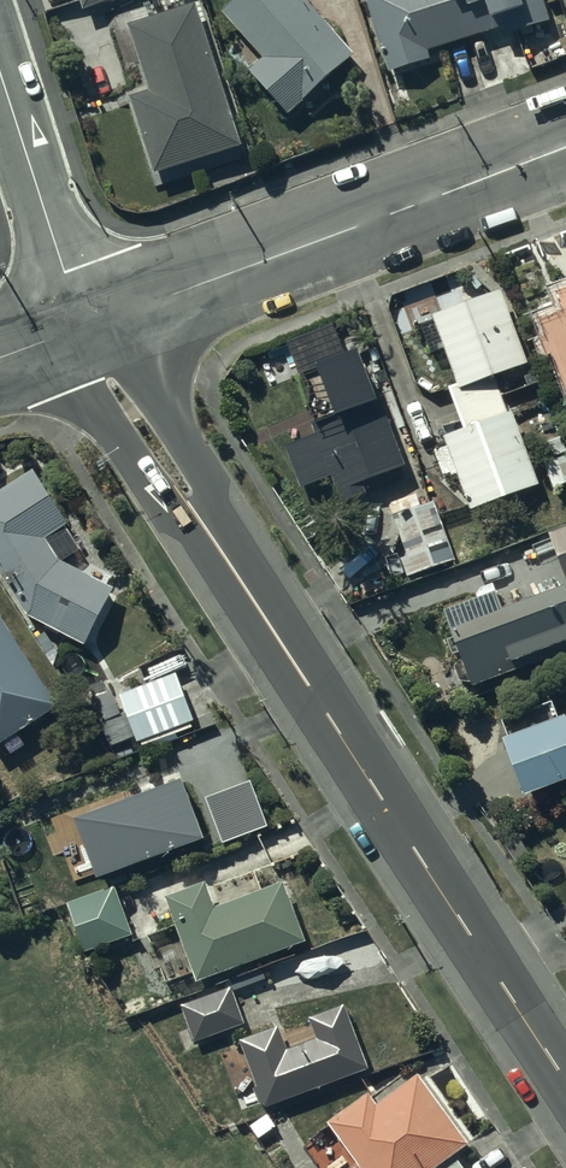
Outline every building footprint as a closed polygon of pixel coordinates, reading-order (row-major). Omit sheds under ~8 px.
[(81,9),(107,0),(78,0),(81,9)] [(144,0),(143,0),(107,11),(115,35),(129,31),(149,92),(127,99),(151,172),(238,144),(192,5),(149,19),(144,0)] [(303,0),(233,0),(220,12),(261,57),(247,70),(287,114),(352,54),(303,0)] [(388,72),(427,59),(425,52),(503,26),(506,34),(548,20),(541,0),(365,0),(388,72)] [(541,317),(535,319),(541,337),(548,334),(562,373),(565,372),(565,268),(555,272),(562,291),(535,300),(541,317)] [(457,412),(436,420),(464,493),(534,466),(494,361),(526,349),(497,273),(427,300),(453,367),(441,371),(457,412)] [(330,478),(333,487),(403,461),(356,337),(338,344),(331,324),(292,338),(326,428),(282,444),(299,489),(330,478)] [(0,489),(0,578),(25,619),(81,646),(109,588),(56,562),(41,538),(64,524),(30,470),(0,489)] [(391,517),(405,557),(399,559),(406,578),(418,574),(456,560),(434,501),(391,517)] [(550,531),(565,577),(565,526),(550,531)] [(500,613),(492,592),(442,611),(451,636),(471,687),(565,650),(565,602),(561,589),(500,613)] [(52,706),(0,628),(0,740),(52,706)] [(130,731),(135,730),(137,735),(185,719),(183,713),(189,711),(173,662),(114,683),(130,731)] [(565,762),(565,698),(561,700),(498,723),(518,779),(565,762)] [(175,764),(68,802),(89,861),(196,823),(175,764)] [(203,789),(220,834),(265,817),(248,772),(203,789)] [(202,885),(163,899),(194,982),(302,942),(280,884),(211,910),(202,885)] [(111,889),(65,906),(82,951),(128,935),(111,889)] [(227,987),(178,1007),(192,1043),(242,1024),(227,987)] [(256,1106),(260,1104),(262,1104),(263,1107),(367,1070),(343,1004),(308,1017),(316,1039),(285,1050),(277,1027),(238,1041),(254,1088),(250,1090),(256,1106)] [(354,1164),(348,1167),(432,1167),(464,1145),(416,1078),(375,1107),(365,1094),(325,1124),(354,1164)]
